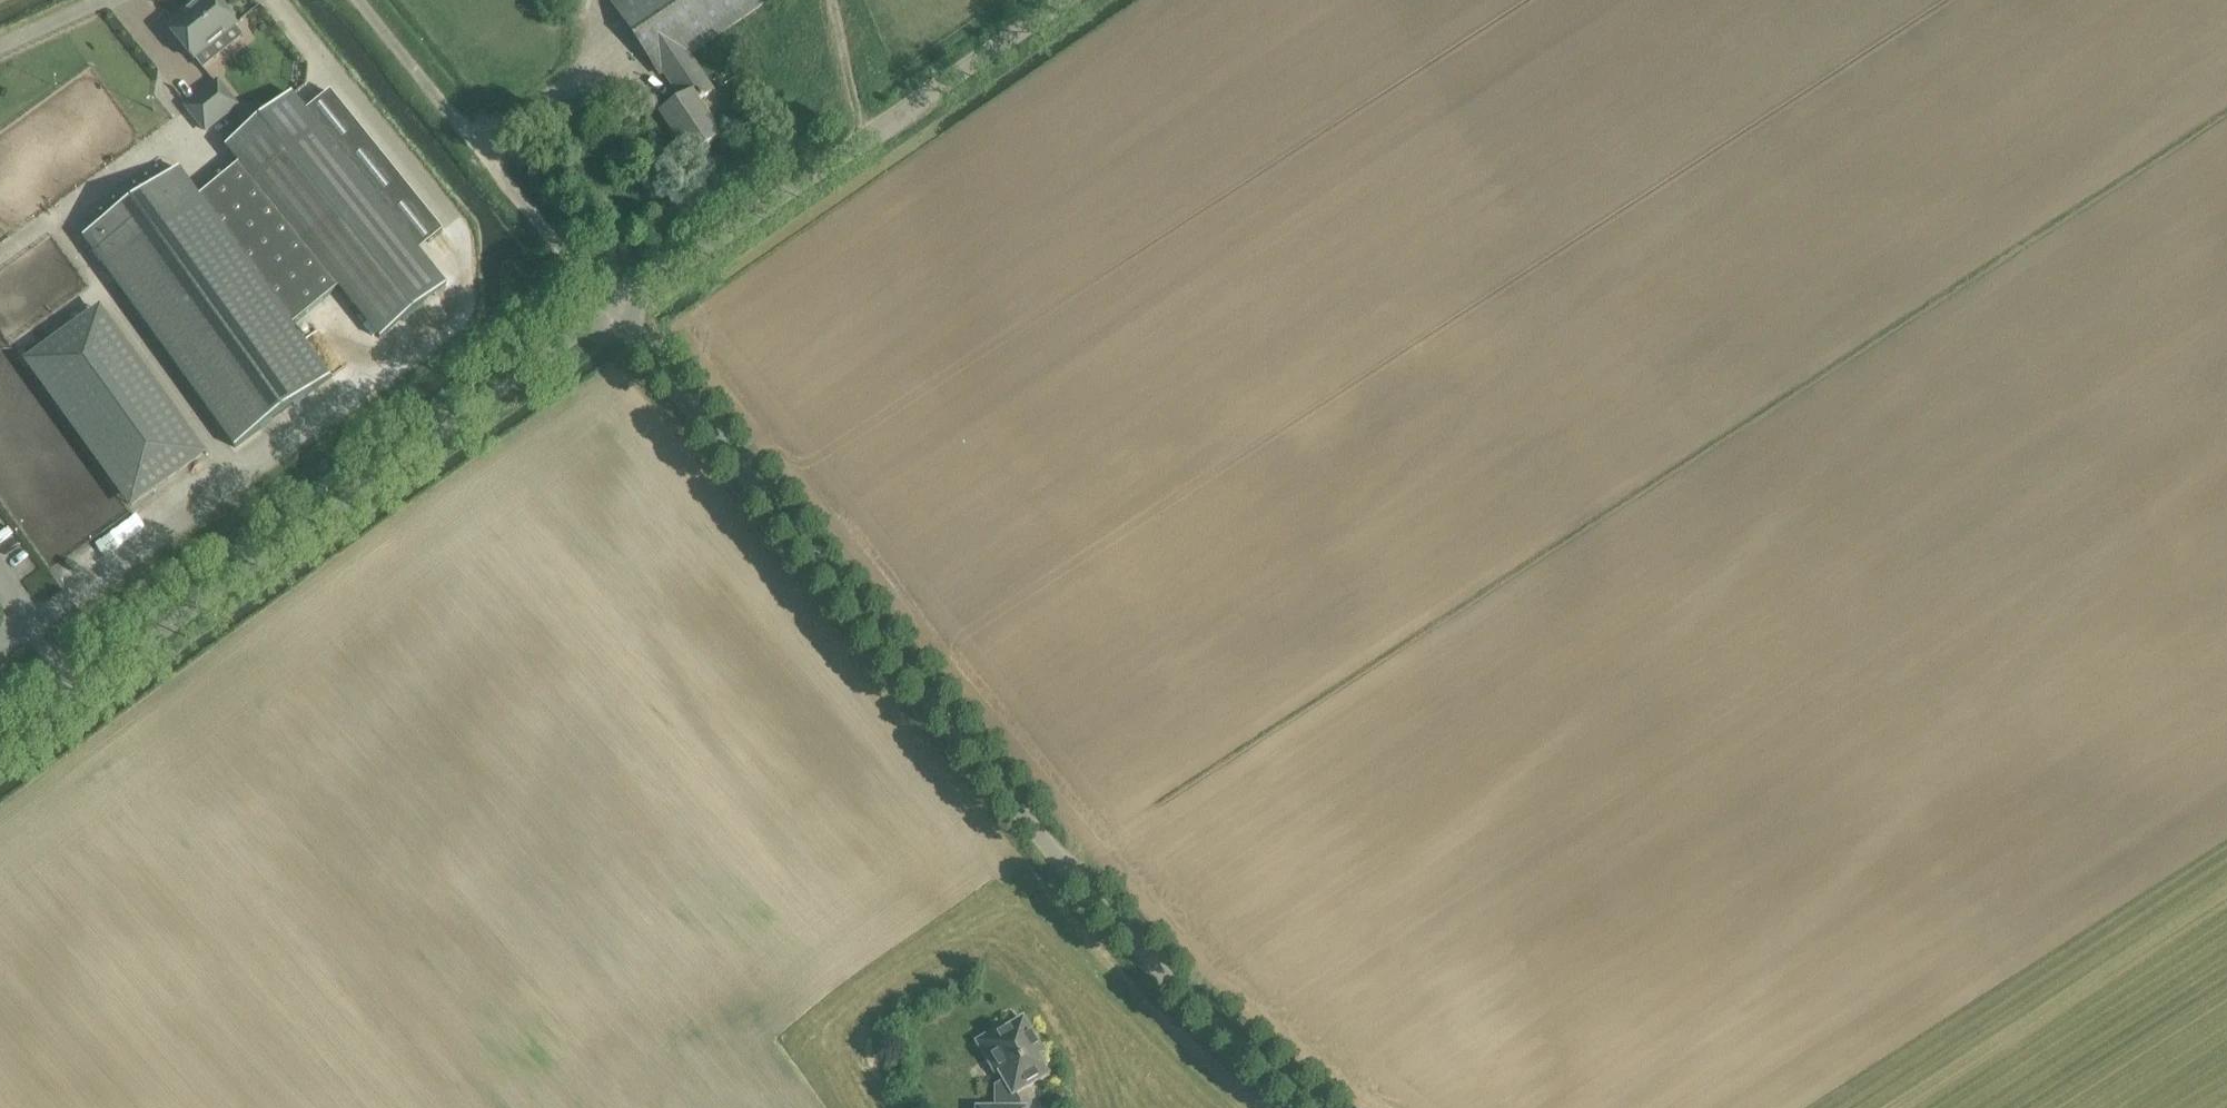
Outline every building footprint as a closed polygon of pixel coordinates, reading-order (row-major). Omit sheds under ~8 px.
[(194,60),(237,25),(217,0),(199,0),(192,6),(195,10),(171,30),(194,60)] [(610,0),(660,74),(664,71),(684,100),(692,95),(697,102),(713,91),(689,55),(770,0),(610,0)] [(206,131),(227,114),(237,106),(218,82),(187,107),(206,131)] [(100,227),(85,238),(90,246),(87,249),(90,254),(94,251),(236,448),(331,379),(293,325),(340,287),(381,339),(447,286),(419,251),(444,232),(332,93),(308,112),(294,95),(292,93),(243,133),(226,147),(242,167),(200,196),(180,169),(100,227)] [(684,100),(662,115),(691,158),(721,138),(697,102),(692,95),(684,100)] [(105,311),(31,365),(137,510),(211,457),(105,311)] [(1037,1040),(1024,1019),(1004,1030),(1002,1027),(981,1040),(991,1057),(995,1054),(1003,1068),(1000,1070),(1006,1079),(995,1086),(995,1107),(1021,1107),(1021,1100),(1017,1093),(1049,1074),(1038,1056),(1044,1053),(1037,1040)]
